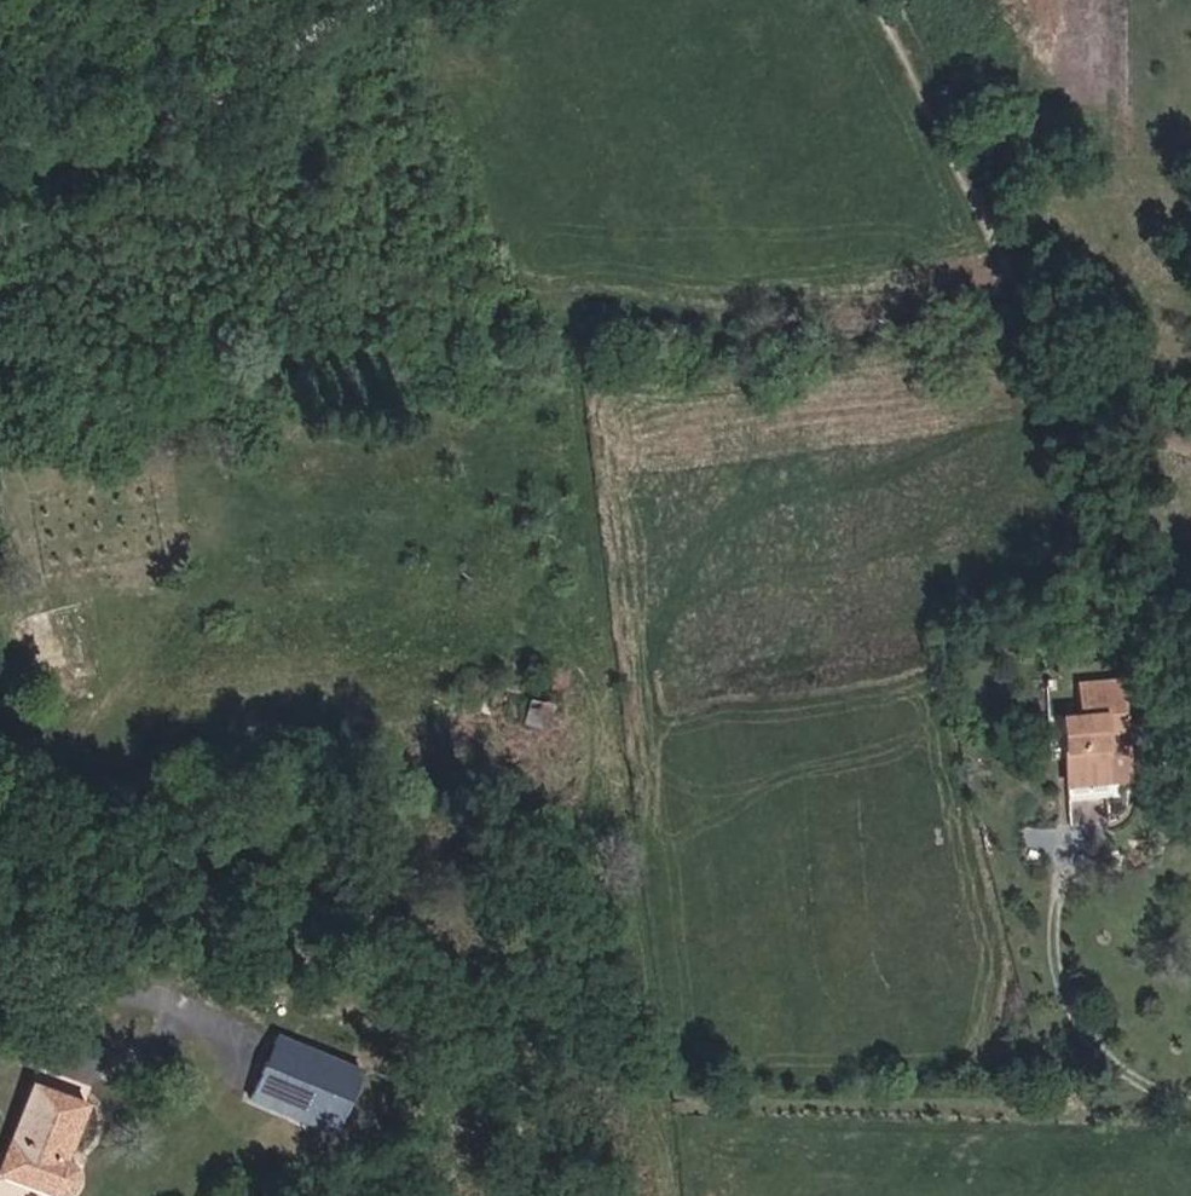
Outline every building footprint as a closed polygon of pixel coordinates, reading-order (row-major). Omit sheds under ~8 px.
[(1126,787),(1118,690),(1079,693),(1081,726),(1062,727),(1067,791),(1107,788),(1126,787)] [(1108,800),(1107,788),(1067,791),(1068,803),(1108,800)] [(318,1101),(305,1129),(323,1136),(347,1076),(268,1039),(253,1072),(318,1101)] [(240,1101),(305,1129),(318,1101),(253,1072),(240,1101)] [(33,1195),(67,1195),(69,1193),(71,1187),(71,1181),(69,1175),(64,1170),(59,1167),(78,1109),(23,1089),(0,1152),(0,1183),(33,1195)]
